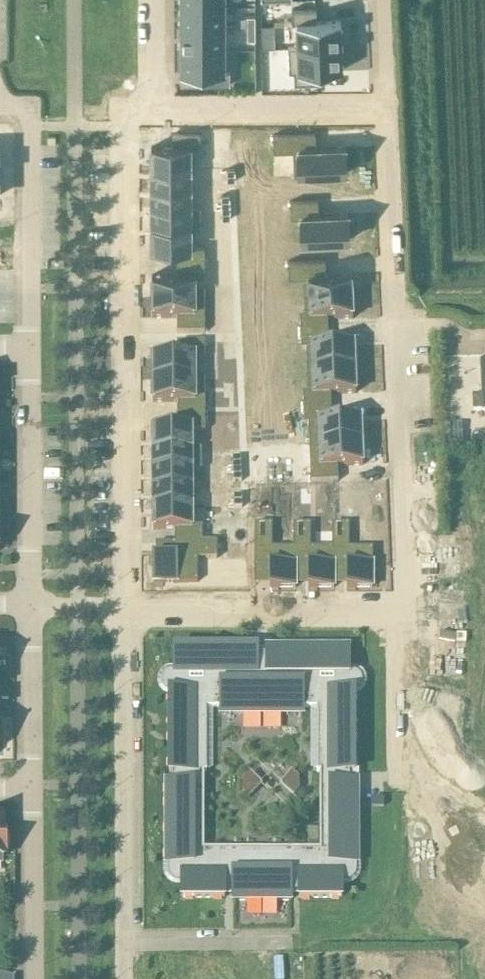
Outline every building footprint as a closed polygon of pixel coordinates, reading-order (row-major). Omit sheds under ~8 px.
[(225,5),(181,5),(181,27),(225,27),(225,5)] [(298,45),(288,45),(289,46),(342,44),(341,19),(317,20),(317,8),(292,9),(292,23),(297,22),(298,34),(298,45)] [(256,15),(248,15),(248,27),(256,27),(256,15)] [(225,27),(181,27),(181,40),(181,49),(225,49),(225,27)] [(256,27),(248,27),(248,39),(256,39),(256,27)] [(342,44),(289,46),(290,71),(294,71),(295,83),(320,82),(320,70),(328,70),(343,69),(342,44)] [(225,49),(181,49),(181,72),(205,72),(205,84),(230,84),(230,71),(225,71),(225,49)] [(216,158),(262,159),(263,120),(250,120),(250,134),(217,133),(216,158)] [(316,132),(274,134),(274,151),(293,150),(294,174),(300,174),(347,172),(346,145),(316,147),(316,132)] [(173,145),(152,145),(152,168),(191,168),(191,169),(196,169),(196,148),(201,148),(201,133),(173,133),(173,145)] [(235,167),(227,168),(228,180),(236,180),(235,167)] [(191,168),(152,168),(152,187),(191,187),(191,169),(191,168)] [(191,187),(152,187),(152,207),(192,206),(192,205),(191,187)] [(230,194),(222,194),(222,206),(231,206),(230,194)] [(319,199),(291,200),(291,217),(301,216),(302,240),(350,238),(350,233),(354,233),(354,217),(349,218),(349,212),(319,213),(319,199)] [(192,206),(152,207),(152,226),(196,225),(196,227),(201,227),(201,205),(192,205),(192,206)] [(231,206),(222,206),(223,218),(231,218),(231,206)] [(196,225),(152,226),(152,248),(177,248),(177,261),(205,261),(205,246),(197,246),(196,227),(196,225)] [(326,258),(288,260),(289,277),(303,277),(304,298),(352,296),(351,272),(326,273),(326,258)] [(177,274),(152,274),(152,296),(196,296),(196,295),(195,276),(205,276),(205,261),(177,261),(177,274)] [(196,296),(152,296),(153,319),(178,319),(178,334),(205,334),(205,295),(196,295),(196,296)] [(305,319),(300,320),(301,335),(329,334),(328,321),(353,320),(352,296),(304,298),(305,319)] [(329,334),(301,335),(302,351),(307,351),(307,372),(355,370),(354,347),(329,348),(329,334)] [(178,357),(153,357),(153,380),(201,380),(201,379),(201,360),(205,360),(205,342),(178,342),(178,357)] [(308,394),(304,394),(304,410),(332,409),(331,395),(356,394),(355,370),(307,372),(308,394)] [(201,380),(153,380),(153,403),(178,403),(178,416),(206,416),(206,378),(201,379),(201,380)] [(332,409),(304,410),(304,412),(305,426),(309,426),(310,446),(362,444),(362,421),(333,422),(332,409)] [(178,430),(153,430),(153,451),(193,451),(193,450),(193,432),(206,432),(206,416),(178,416),(178,430)] [(450,426),(451,446),(464,446),(463,426),(450,426)] [(362,444),(310,446),(311,483),(339,482),(338,467),(363,466),(362,444)] [(193,451),(153,451),(153,470),(198,470),(198,471),(202,471),(202,450),(193,450),(193,451)] [(241,458),(233,458),(233,470),(242,470),(241,458)] [(198,470),(153,470),(153,490),(193,489),(193,491),(198,491),(198,471),(198,470)] [(242,470),(233,470),(234,483),(242,482),(242,470)] [(193,489),(153,490),(154,509),(193,509),(193,491),(193,489)] [(242,496),(234,496),(234,509),(243,508),(242,496)] [(193,509),(154,509),(154,530),(175,530),(175,544),(203,543),(203,542),(203,528),(193,528),(193,509)] [(273,525),(255,525),(256,567),(270,567),(270,588),(296,588),(296,567),(297,549),(294,549),(273,549),(273,525)] [(311,525),(294,525),(294,549),(297,549),(296,567),(309,567),(309,588),(335,588),(335,567),(335,549),(332,549),(311,549),(311,525)] [(350,525),(332,525),(332,549),(335,549),(335,567),(347,567),(347,588),(374,588),(374,549),(350,549),(350,525)] [(175,557),(154,557),(154,583),(198,583),(198,559),(217,559),(217,542),(203,542),(203,543),(175,544),(175,557)] [(171,672),(168,673),(165,676),(163,679),(163,683),(164,687),(166,690),(169,691),(169,772),(172,772),(172,782),(167,782),(166,864),(168,864),(168,868),(169,871),(169,875),(172,878),(175,881),(179,881),(181,881),(182,881),(182,898),(225,898),(225,891),(233,891),(233,901),(291,901),(291,891),(300,891),(300,898),(342,898),(342,881),(346,881),(350,881),(352,879),(353,878),(354,877),(355,875),(356,871),(356,868),(356,864),(358,864),(358,799),(358,782),(350,782),(350,772),(355,772),(355,691),(359,690),(361,687),(362,683),(362,679),(360,676),(357,673),(353,672),(350,673),(350,648),(267,648),(267,654),(258,654),(258,648),(253,648),(175,648),(175,673),(171,672)] [(266,962),(266,978),(289,978),(289,962),(266,962)]
